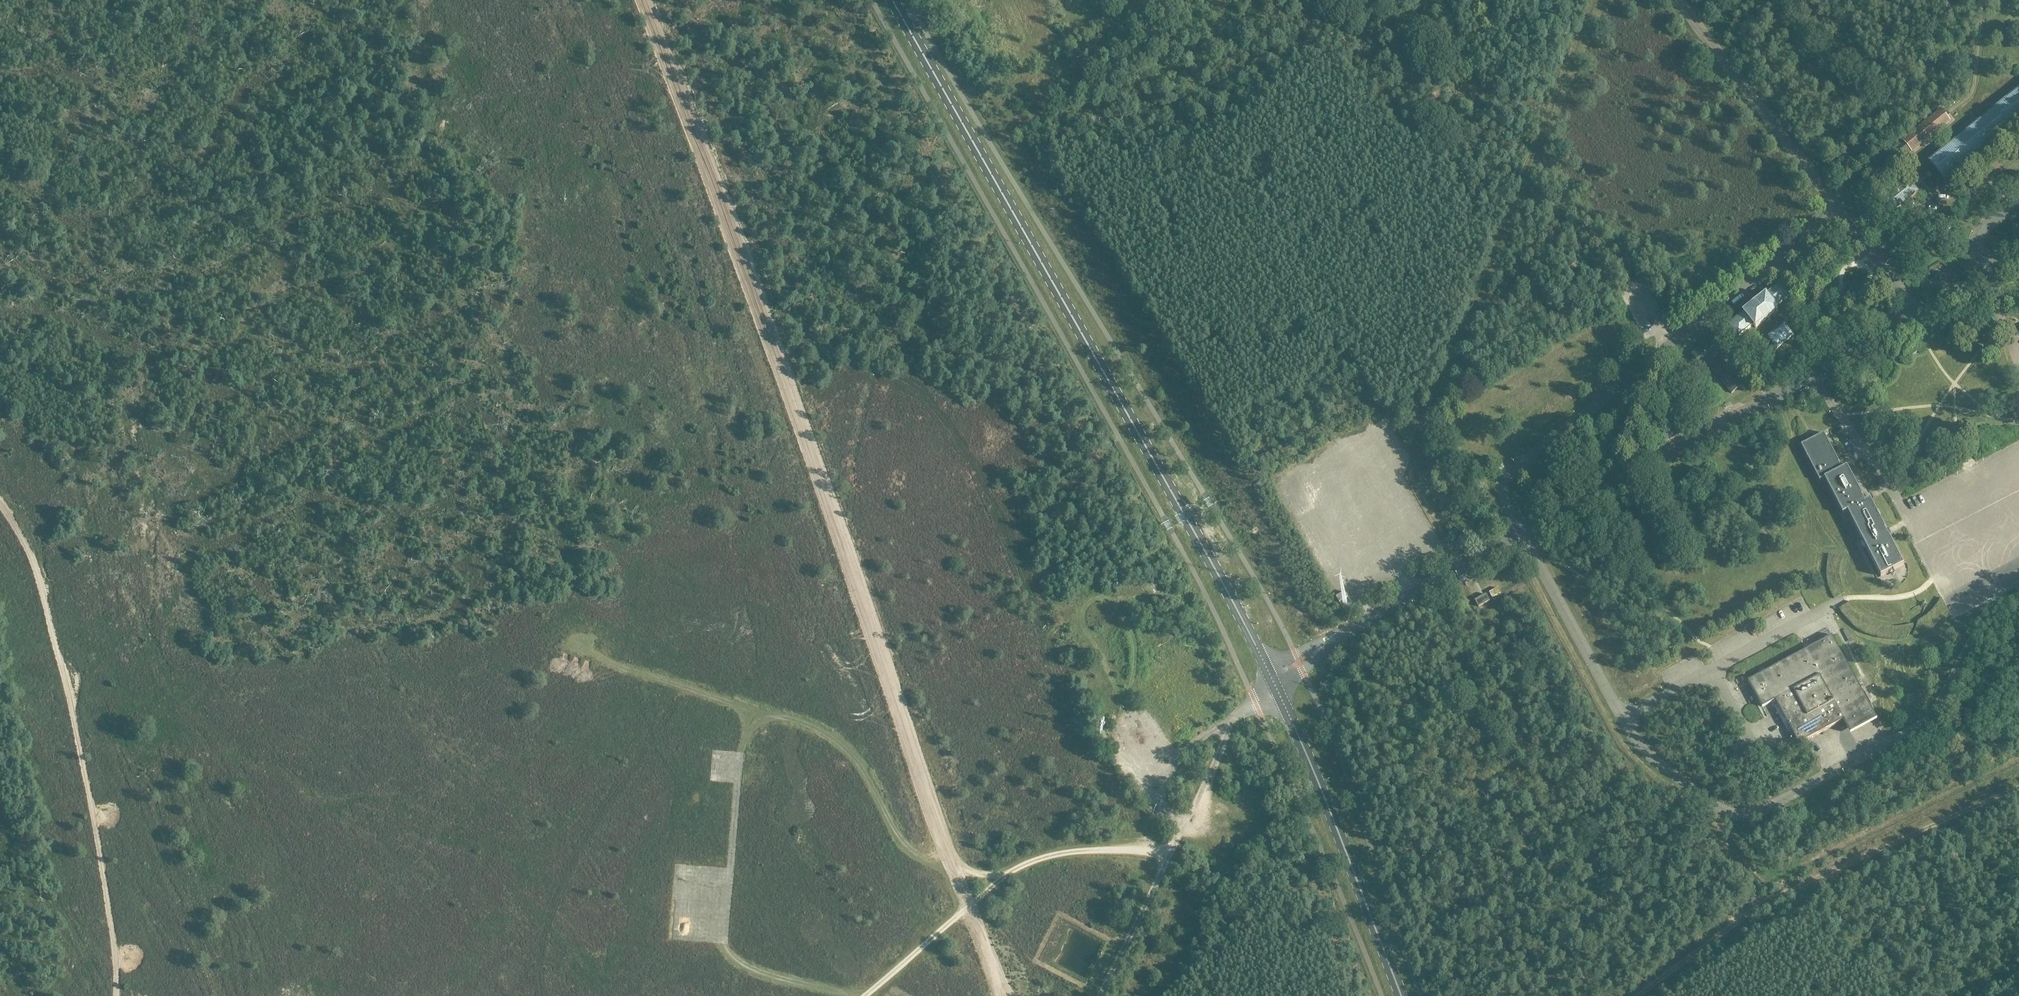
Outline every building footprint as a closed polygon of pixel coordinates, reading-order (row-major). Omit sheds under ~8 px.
[(2018,92),(2016,90),(2015,91),(2012,88),(1993,104),(1995,107),(1993,108),(1995,110),(1979,123),(1977,121),(1976,123),(1973,119),(1954,135),(1956,138),(1954,139),(1956,142),(1931,162),(1945,179),(2018,120),(2018,91),(2018,92)] [(1900,145),(1899,148),(1903,153),(1906,153),(1911,149),(1912,151),(1950,121),(1940,109),(1903,140),(1904,142),(1900,145)] [(1908,180),(1883,200),(1892,212),(1903,203),(1905,206),(1910,202),(1908,199),(1917,192),(1908,180)] [(1776,307),(1791,295),(1782,283),(1767,295),(1766,294),(1743,313),(1744,314),(1729,326),(1738,337),(1753,325),(1756,328),(1779,310),(1776,307)] [(1785,325),(1779,330),(1769,338),(1777,348),(1793,335),(1785,325)] [(1812,440),(1801,445),(1820,481),(1825,479),(1843,515),(1848,512),(1881,577),(1891,572),(1891,571),(1893,570),(1904,565),(1888,535),(1885,530),(1886,529),(1870,499),(1865,502),(1862,497),(1863,496),(1847,466),(1842,469),(1839,464),(1839,463),(1826,436),(1824,433),(1814,439),(1812,440)] [(1497,589),(1489,593),(1492,598),(1500,594),(1497,589)] [(1345,592),(1337,597),(1339,602),(1348,597),(1345,592)] [(1475,601),(1479,607),(1490,601),(1486,594),(1475,600),(1475,601)] [(1861,689),(1855,679),(1832,635),(1748,681),(1762,707),(1775,701),(1790,727),(1792,726),(1796,734),(1794,735),(1799,745),(1844,721),(1835,703),(1842,698),(1844,702),(1840,704),(1840,705),(1844,702),(1852,715),(1847,718),(1852,728),(1875,716),(1869,705),(1867,702),(1866,702),(1864,698),(1864,697),(1860,689),(1861,689)] [(1793,739),(1780,746),(1784,753),(1797,746),(1793,739)]
